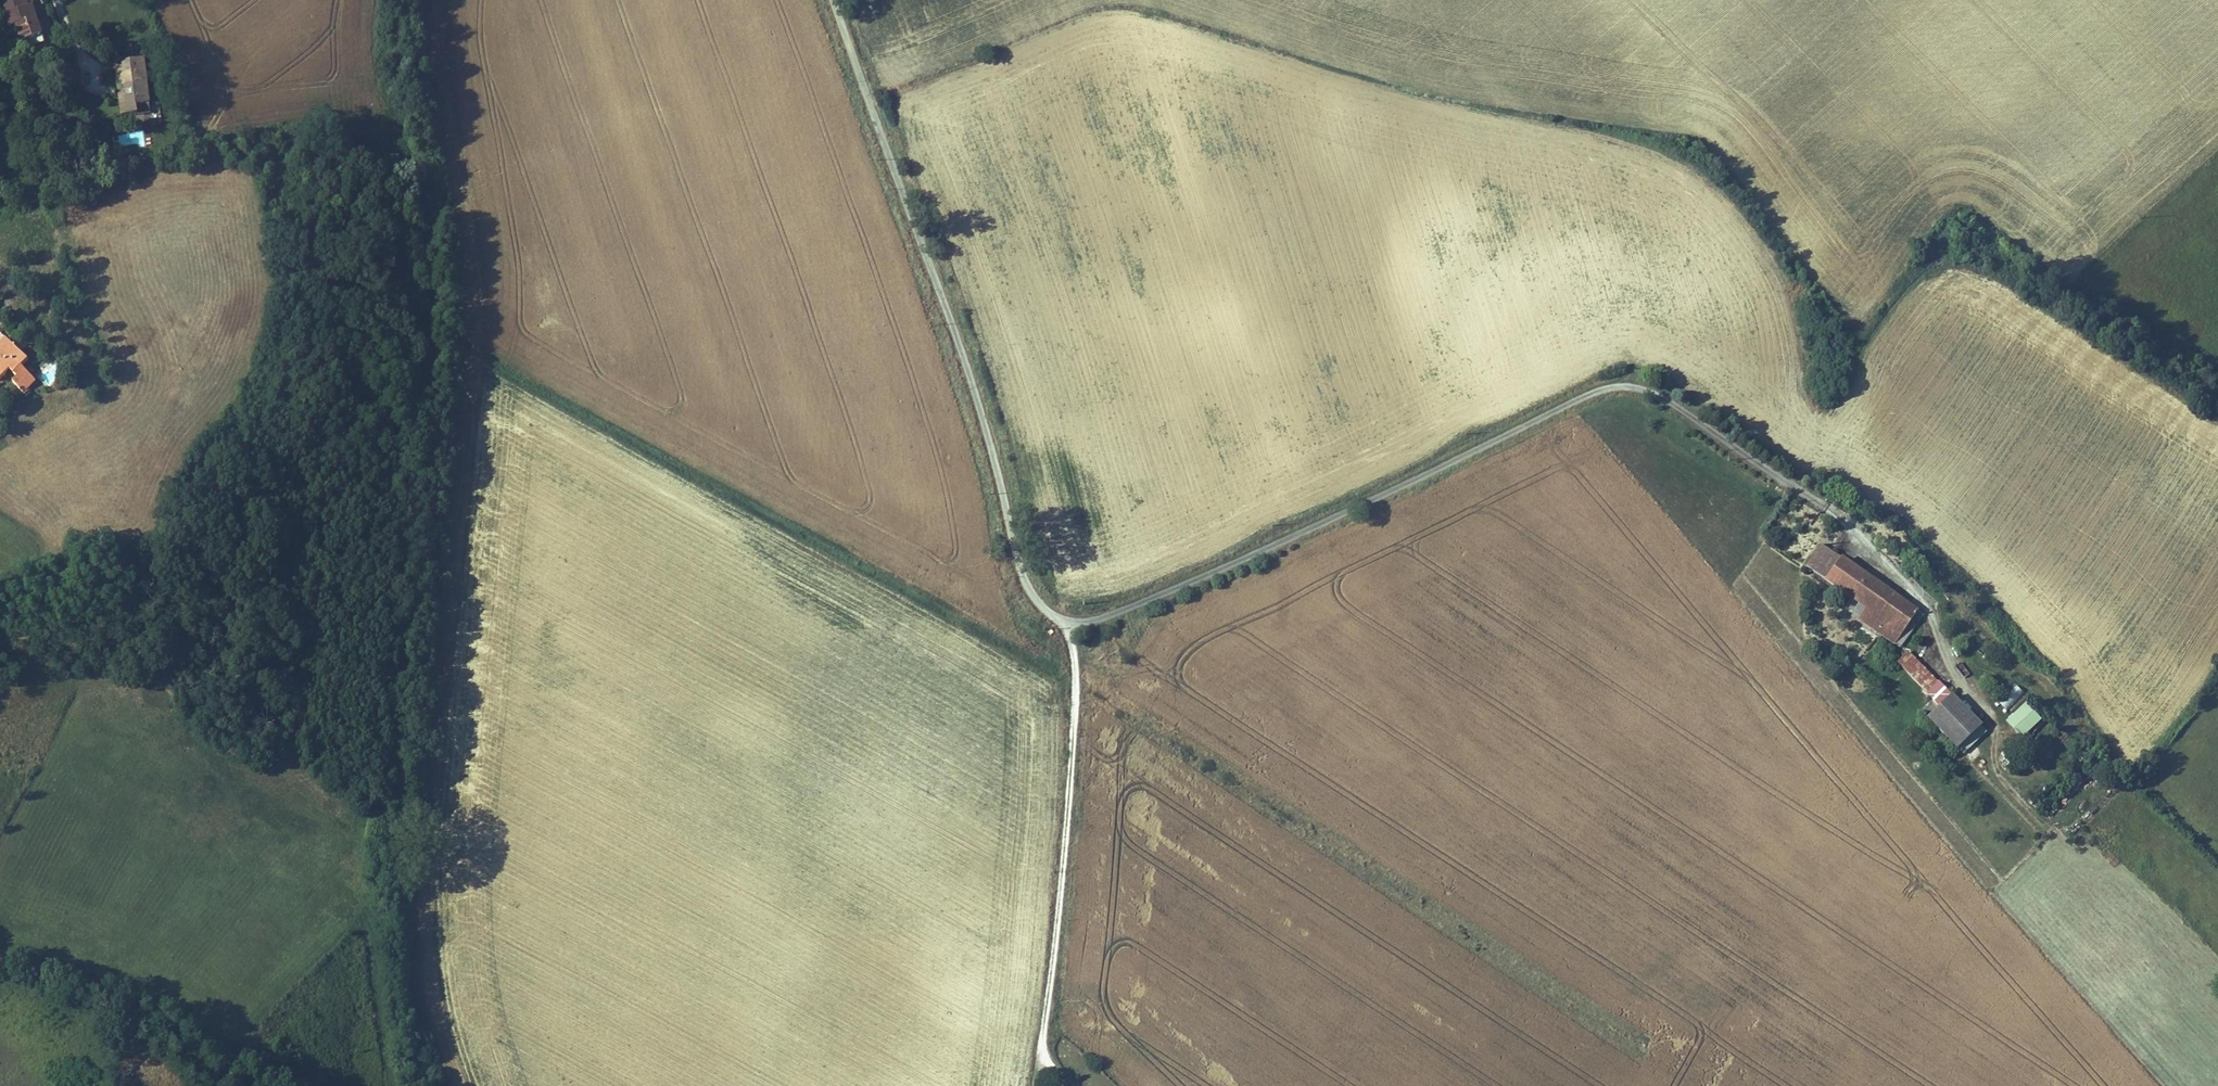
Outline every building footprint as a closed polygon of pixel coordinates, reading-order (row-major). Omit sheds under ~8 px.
[(3,7),(10,30),(18,27),(24,45),(44,39),(38,19),(34,20),(30,9),(28,0),(23,0),(3,7)] [(120,96),(123,118),(138,117),(137,108),(150,106),(145,61),(125,64),(126,72),(118,73),(119,85),(127,84),(128,95),(120,96)] [(23,369),(29,364),(0,333),(0,381),(10,372),(18,380),(14,384),(25,395),(37,384),(23,369)] [(1835,367),(1831,371),(1844,387),(1853,379),(1843,366),(1837,370),(1835,367)] [(1817,579),(1831,557),(1823,551),(1808,573),(1817,579)] [(1828,586),(1843,564),(1831,557),(1817,579),(1828,586)] [(1849,600),(1864,578),(1843,564),(1828,586),(1849,600)] [(1909,637),(1922,617),(1864,578),(1849,600),(1868,613),(1861,624),(1895,647),(1904,634),(1909,637)] [(1984,729),(1953,696),(1910,653),(1898,664),(1941,708),(1928,721),(1959,753),(1984,729)] [(2008,711),(2025,692),(2015,684),(1999,703),(2008,711)] [(2021,738),(2043,719),(2027,702),(2006,721),(2021,738)] [(2011,746),(1999,756),(2010,769),(2022,758),(2011,746)] [(2064,823),(2059,838),(2075,843),(2080,828),(2064,823)]
